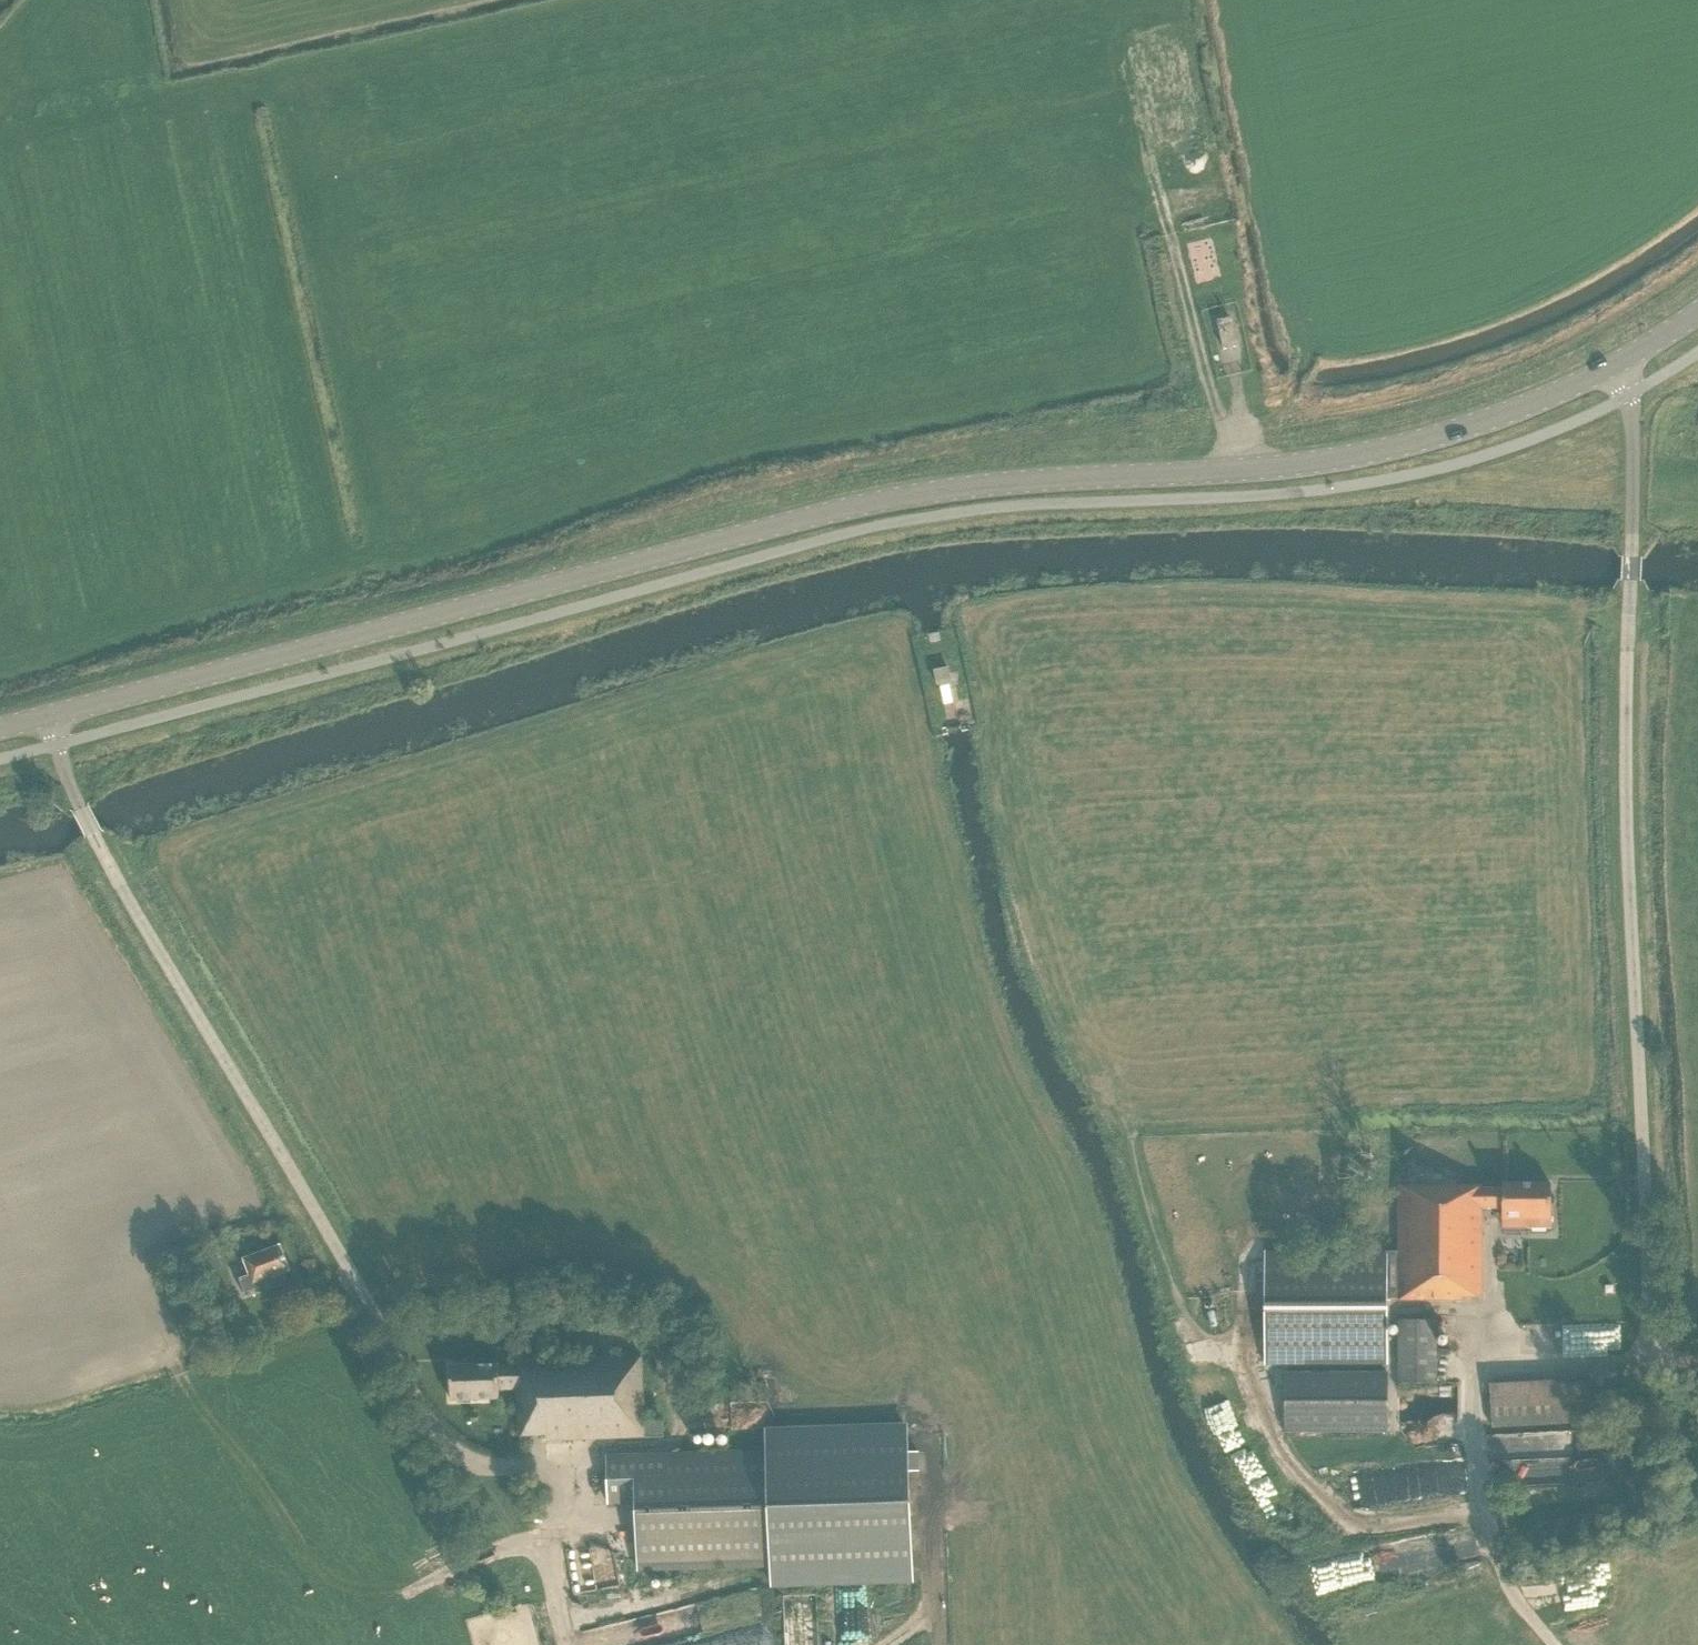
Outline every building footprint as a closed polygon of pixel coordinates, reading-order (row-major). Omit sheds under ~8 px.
[(1223,349),(1236,346),(1229,317),(1216,320),(1223,349)] [(939,684),(951,681),(947,667),(934,670),(939,684)] [(1527,1227),(1550,1227),(1550,1183),(1502,1183),(1502,1189),(1481,1189),(1481,1185),(1399,1185),(1399,1251),(1265,1251),(1265,1364),(1386,1363),(1386,1299),(1399,1298),(1399,1300),(1461,1300),(1461,1297),(1481,1297),(1481,1207),(1502,1207),(1502,1218),(1527,1218),(1527,1227)] [(271,1276),(287,1270),(278,1245),(242,1258),(248,1274),(237,1278),(243,1293),(273,1281),(271,1276)] [(217,1261),(213,1251),(197,1258),(200,1267),(217,1261)] [(1436,1383),(1437,1320),(1398,1320),(1398,1383),(1436,1383)] [(663,1436),(663,1435),(662,1420),(643,1421),(641,1356),(516,1360),(516,1365),(498,1365),(498,1364),(450,1366),(451,1400),(499,1398),(499,1389),(517,1388),(518,1435),(545,1435),(546,1440),(663,1436)] [(1285,1431),(1387,1431),(1387,1372),(1285,1372),(1285,1431)] [(1573,1423),(1571,1404),(1570,1379),(1489,1383),(1490,1408),(1491,1427),(1573,1423)] [(637,1568),(772,1563),(772,1585),(913,1580),(906,1421),(766,1426),(768,1450),(606,1456),(607,1504),(635,1504),(637,1568)] [(751,1628),(689,1644),(755,1644),(751,1628)]
